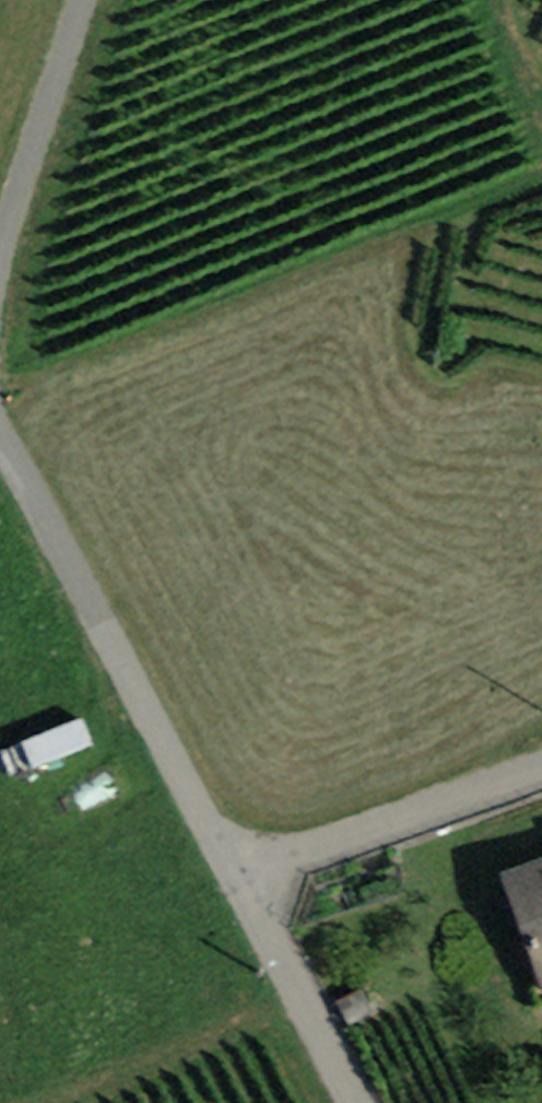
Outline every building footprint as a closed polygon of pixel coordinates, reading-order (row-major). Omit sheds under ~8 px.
[(498,871),(541,992),(541,856),(498,871)]
